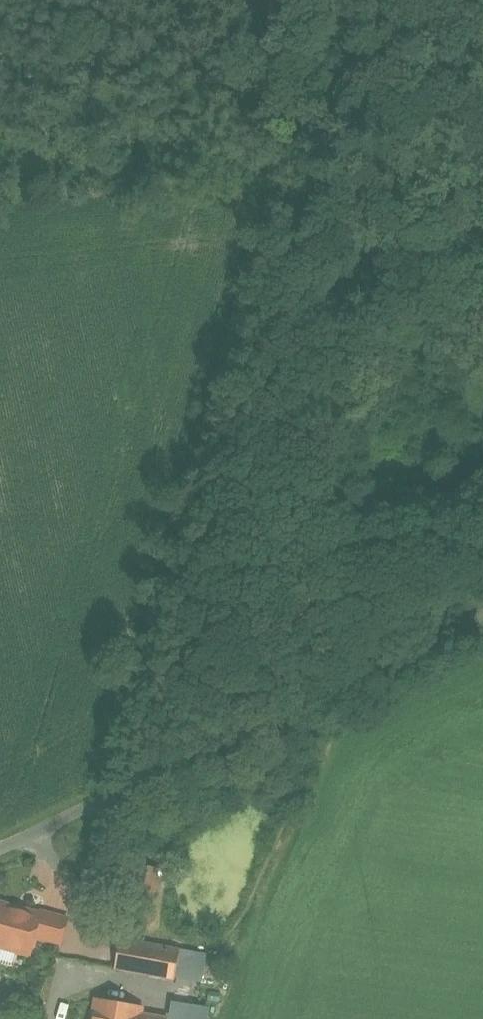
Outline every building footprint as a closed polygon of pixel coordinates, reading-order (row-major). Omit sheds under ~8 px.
[(2,901),(0,910),(0,947),(17,951),(37,956),(41,938),(67,944),(74,919),(2,901)] [(124,937),(118,968),(178,980),(184,949),(124,937)] [(0,947),(0,963),(14,966),(17,951),(0,947)] [(97,998),(93,1018),(173,1018),(173,1016),(146,1011),(147,1007),(97,998)]
